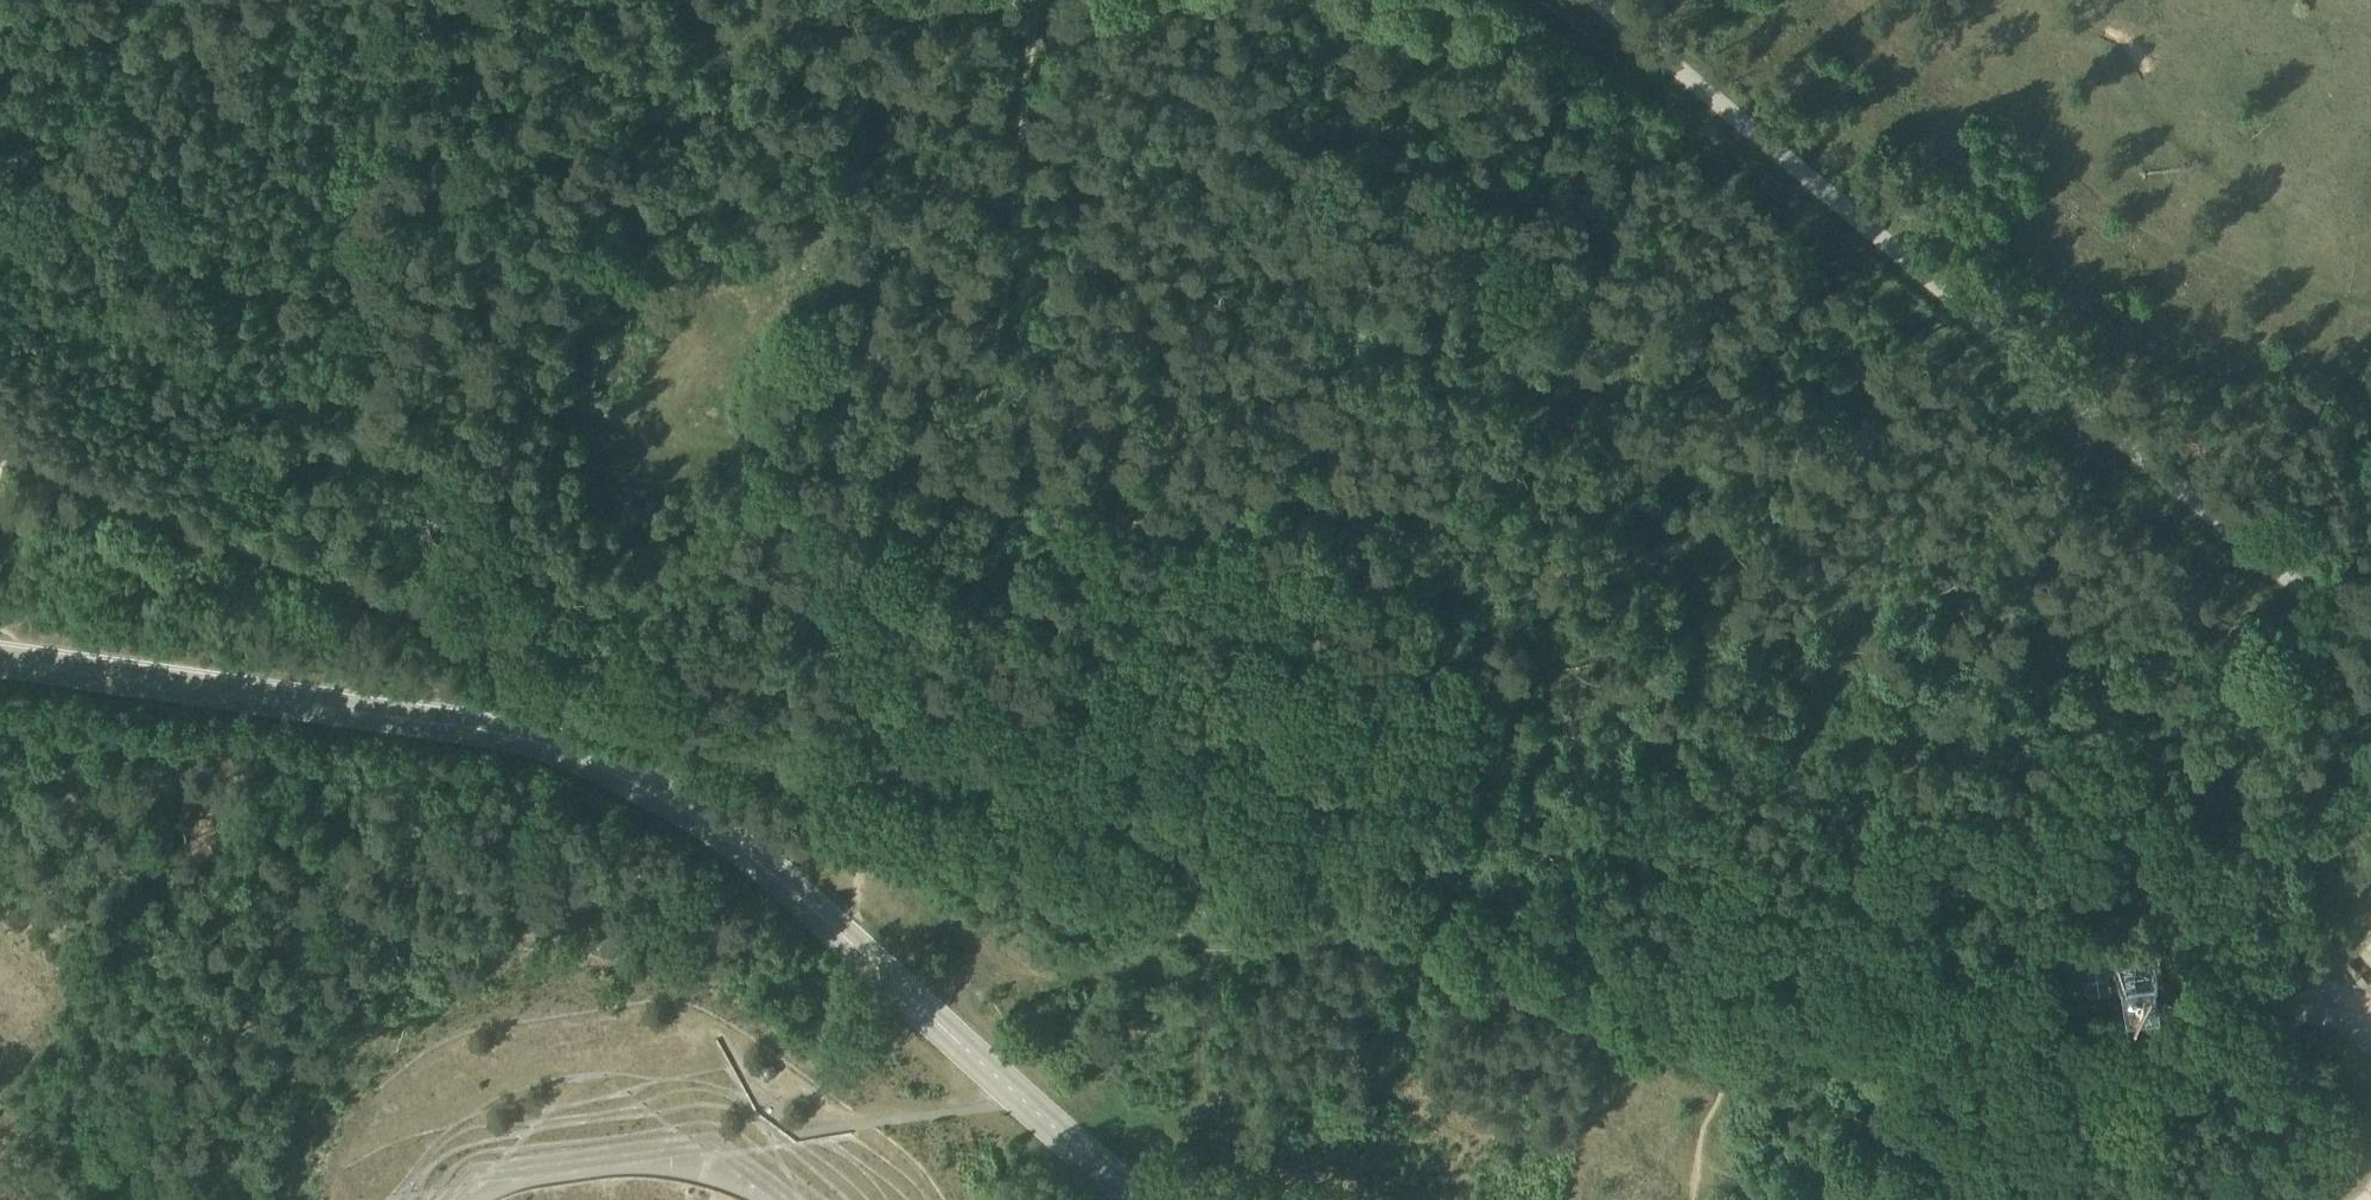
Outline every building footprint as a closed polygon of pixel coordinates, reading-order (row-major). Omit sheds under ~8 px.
[(2117,952),(2121,984),(2154,979),(2149,947),(2117,952)] [(2085,949),(2087,994),(2111,993),(2109,949),(2085,949)] [(2056,954),(2057,997),(2068,996),(2067,954),(2056,954)] [(2044,1018),(2063,1018),(2063,1006),(2043,1006),(2044,1018)]
